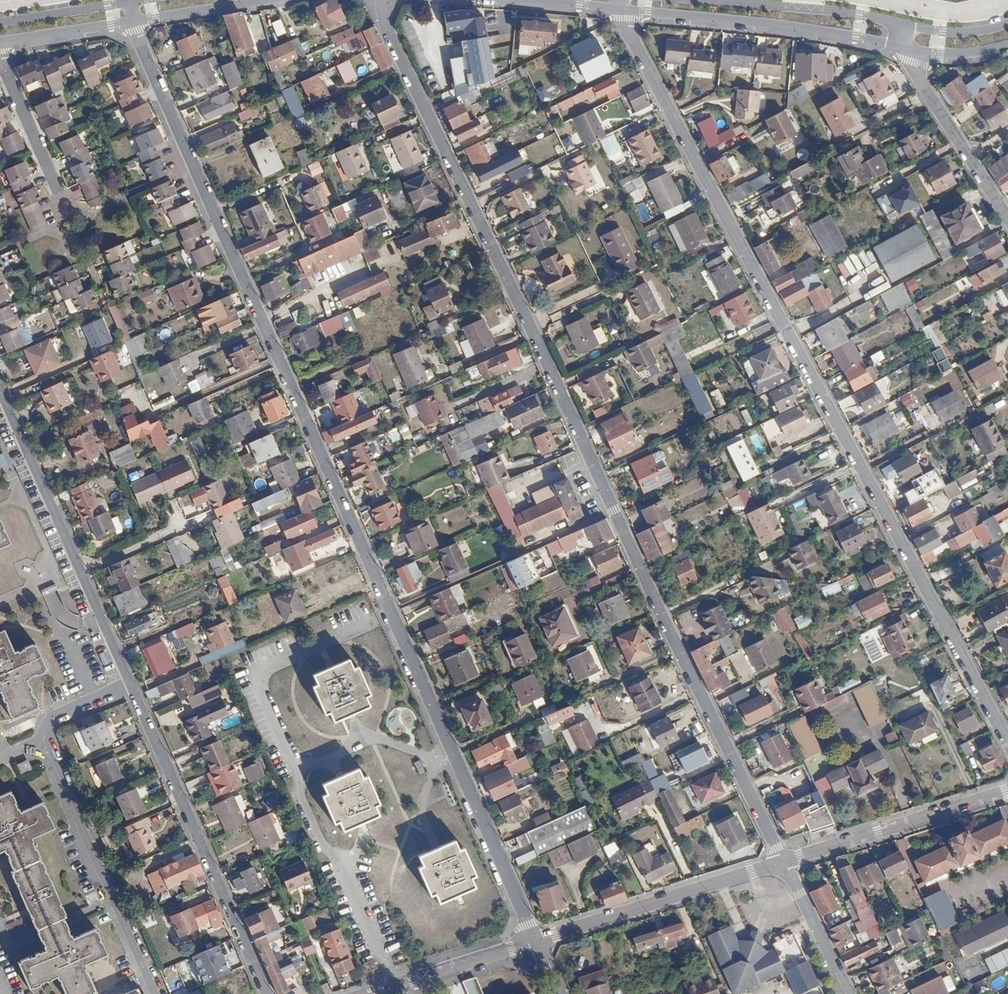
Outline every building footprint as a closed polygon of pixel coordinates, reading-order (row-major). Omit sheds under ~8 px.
[(340,11),(345,9),(342,3),(337,5),(335,0),(328,0),(324,2),(323,0),(318,0),(310,2),(321,27),(343,18),(340,11)] [(460,42),(485,37),(482,20),(477,12),(461,10),(445,12),(448,41),(457,40),(460,56),(447,59),(453,90),(439,96),(443,104),(457,97),(470,90),(463,56),(460,42)] [(244,15),(226,18),(241,52),(240,53),(242,60),(250,57),(248,50),(257,46),(244,15)] [(278,36),(287,32),(281,19),(272,22),(278,36)] [(538,25),(521,24),(520,38),(553,41),(554,27),(538,25)] [(381,43),(373,27),(351,37),(339,42),(345,56),(370,46),(371,48),(381,43)] [(339,42),(351,37),(348,31),(328,39),(330,45),(339,42)] [(510,57),(513,31),(489,36),(494,61),(510,57)] [(189,58),(192,65),(206,60),(203,53),(204,52),(200,43),(203,42),(199,32),(177,41),(185,60),(189,58)] [(691,39),(666,35),(663,58),(688,62),(690,46),(691,39)] [(493,78),(485,37),(460,42),(463,56),(470,90),(493,78)] [(598,60),(588,38),(567,49),(576,66),(583,63),(585,67),(598,60)] [(297,40),(272,50),(280,67),(304,57),(297,40)] [(731,65),(731,64),(756,66),(758,50),(759,44),(734,41),(733,43),(725,42),(722,64),(731,65)] [(381,43),(371,48),(380,68),(390,64),(381,43)] [(688,62),(687,68),(712,72),(715,50),(690,46),(688,62)] [(233,48),(221,53),(223,58),(236,53),(233,48)] [(80,57),(74,60),(86,88),(99,82),(95,74),(97,73),(95,68),(107,63),(101,50),(87,56),(86,54),(80,57)] [(280,67),(272,50),(259,55),(266,73),(280,67)] [(756,66),(756,72),(781,75),(784,53),(771,52),(758,50),(756,66)] [(812,55),(797,54),(795,78),(823,81),(825,57),(812,55)] [(60,79),(58,74),(70,68),(65,55),(49,62),(48,59),(37,64),(44,80),(50,94),(61,89),(58,81),(60,79)] [(347,57),(335,63),(343,82),(355,76),(347,57)] [(218,74),(214,65),(209,67),(206,60),(192,65),(185,68),(196,93),(216,84),(213,76),(218,74)] [(36,61),(30,63),(29,61),(21,65),(13,68),(21,88),(37,80),(38,83),(44,80),(37,64),(36,61)] [(238,61),(224,64),(229,88),(244,85),(238,61)] [(329,69),(321,73),(327,85),(335,82),(329,69)] [(882,71),(865,80),(876,103),(896,93),(892,84),(889,85),(882,71)] [(322,92),(315,72),(300,77),(308,97),(322,92)] [(1007,79),(1007,74),(1007,72),(995,79),(999,85),(1007,79)] [(117,101),(120,106),(135,100),(133,94),(139,91),(132,75),(113,83),(121,99),(117,101)] [(954,107),(969,97),(971,99),(974,97),(988,88),(982,77),(963,87),(958,79),(943,88),(954,107)] [(591,86),(583,90),(587,99),(596,96),(597,97),(617,88),(612,79),(592,88),(591,86)] [(291,83),(280,88),(292,117),(303,112),(291,83)] [(368,108),(370,113),(375,110),(384,131),(403,123),(399,113),(401,112),(389,86),(368,95),(373,106),(368,108)] [(650,102),(641,87),(629,94),(637,109),(650,102)] [(759,90),(738,88),(735,118),(757,120),(759,90)] [(982,114),(991,127),(999,123),(1003,128),(1007,124),(1007,117),(988,88),(974,97),(985,112),(982,114)] [(222,114),(221,111),(231,107),(225,92),(214,96),(217,103),(200,109),(205,121),(222,114)] [(443,104),(439,106),(451,130),(471,120),(462,101),(459,101),(457,97),(443,104)] [(38,118),(48,114),(50,119),(66,112),(63,107),(57,109),(52,98),(33,107),(38,118)] [(840,98),(821,108),(836,135),(855,125),(840,98)] [(135,100),(120,106),(129,126),(150,116),(144,103),(138,105),(135,100)] [(239,112),(242,121),(260,114),(257,106),(239,112)] [(5,130),(3,125),(11,121),(5,107),(0,109),(0,132),(5,130)] [(593,109),(573,119),(586,146),(606,136),(593,109)] [(765,120),(769,127),(766,129),(771,138),(773,136),(777,143),(796,134),(783,110),(765,120)] [(67,132),(62,121),(68,118),(66,112),(50,119),(53,125),(44,129),(48,140),(67,132)] [(302,114),(293,118),(298,130),(304,128),(302,124),(305,122),(302,114)] [(716,132),(714,127),(716,126),(710,115),(696,122),(702,133),(709,146),(733,133),(729,125),(716,132)] [(471,120),(451,130),(458,145),(482,133),(475,118),(471,120)] [(241,131),(237,132),(233,124),(201,138),(201,140),(198,142),(200,145),(203,143),(206,150),(228,140),(230,144),(244,138),(241,131)] [(627,137),(641,164),(660,155),(646,127),(627,137)] [(156,151),(153,145),(162,142),(156,129),(134,138),(140,151),(138,152),(140,158),(156,151)] [(6,155),(23,148),(16,132),(7,136),(5,130),(0,132),(0,142),(6,155)] [(64,156),(69,154),(72,159),(88,152),(86,147),(82,148),(76,134),(58,142),(64,156)] [(419,163),(407,134),(389,141),(401,170),(419,163)] [(614,134),(602,139),(614,165),(626,159),(614,134)] [(923,152),(914,135),(899,142),(908,159),(923,152)] [(283,169),(269,137),(251,145),(260,165),(257,166),(263,178),(283,169)] [(468,155),(475,170),(491,162),(481,141),(456,153),(459,159),(468,155)] [(364,172),(352,145),(331,154),(343,181),(364,172)] [(307,149),(300,150),(301,162),(309,161),(307,149)] [(855,175),(861,186),(884,173),(876,158),(864,164),(857,150),(838,160),(847,179),(855,175)] [(166,173),(156,151),(140,158),(150,180),(166,173)] [(72,159),(74,165),(68,168),(76,183),(78,182),(93,176),(94,175),(87,160),(91,158),(88,152),(72,159)] [(491,162),(475,170),(481,181),(508,167),(506,164),(516,158),(513,152),(491,162)] [(994,181),(1007,172),(1007,153),(986,168),(994,181)] [(593,184),(579,154),(565,161),(568,168),(564,170),(571,183),(569,184),(573,194),(593,184)] [(734,173),(732,169),(740,165),(735,154),(726,158),(725,155),(710,163),(719,180),(734,173)] [(320,160),(309,165),(313,176),(324,171),(320,160)] [(4,171),(12,190),(27,183),(25,178),(28,177),(22,163),(4,171)] [(953,184),(941,163),(923,173),(935,194),(953,184)] [(522,165),(508,173),(511,179),(525,172),(522,165)] [(803,168),(791,174),(794,180),(806,174),(803,168)] [(666,171),(647,181),(663,211),(682,201),(666,171)] [(994,181),(1000,190),(1007,185),(1007,172),(994,181)] [(78,182),(81,189),(96,182),(93,176),(78,182)] [(420,178),(401,186),(412,213),(432,205),(420,178)] [(160,200),(162,205),(178,199),(169,179),(151,188),(157,201),(160,200)] [(633,179),(620,185),(625,196),(638,189),(633,179)] [(96,182),(81,189),(84,195),(96,190),(98,188),(96,182)] [(908,182),(887,193),(899,216),(920,205),(908,182)] [(27,183),(12,190),(20,208),(35,202),(39,201),(33,187),(30,188),(27,183)] [(326,204),(318,184),(299,193),(308,212),(326,204)] [(726,192),(731,202),(756,190),(754,186),(751,188),(750,184),(743,188),(741,185),(726,192)] [(794,189),(784,194),(780,185),(761,194),(769,209),(766,211),(771,220),(796,206),(793,200),(798,197),(799,195),(798,192),(797,190),(794,189)] [(531,207),(522,186),(501,196),(506,207),(505,208),(510,218),(531,207)] [(96,190),(84,195),(89,207),(101,202),(96,190)] [(189,201),(180,204),(178,199),(162,205),(165,212),(170,210),(175,223),(195,215),(189,201)] [(374,200),(351,210),(360,230),(383,220),(374,200)] [(20,208),(23,215),(38,209),(35,202),(20,208)] [(643,222),(651,219),(645,202),(636,205),(643,222)] [(271,235),(267,228),(270,227),(260,204),(239,213),(248,236),(252,234),(256,242),(271,235)] [(965,205),(939,217),(953,244),(978,232),(965,205)] [(38,209),(23,215),(26,222),(40,215),(38,209)] [(698,209),(680,218),(695,247),(713,238),(698,209)] [(928,211),(917,217),(940,261),(951,255),(928,211)] [(552,244),(537,214),(522,221),(526,231),(519,234),(528,255),(552,244)] [(40,215),(26,222),(28,227),(43,221),(40,215)] [(322,215),(300,225),(309,244),(330,235),(322,215)] [(446,215),(416,228),(419,234),(396,244),(401,256),(431,244),(428,238),(451,228),(446,215)] [(829,215),(811,225),(828,256),(846,247),(829,215)] [(799,218),(782,226),(785,232),(802,223),(799,218)] [(199,239),(197,234),(203,232),(197,220),(178,228),(183,240),(180,241),(182,246),(199,239)] [(43,221),(28,227),(31,234),(46,227),(43,221)] [(914,226),(870,249),(887,282),(931,259),(914,226)] [(617,267),(621,274),(635,267),(631,260),(633,259),(619,227),(600,236),(615,268),(617,267)] [(241,247),(246,258),(278,244),(274,234),(271,235),(256,242),(241,247)] [(292,262),(299,279),(362,252),(354,235),(352,236),(292,262)] [(991,235),(976,242),(985,260),(1000,253),(991,235)] [(191,251),(197,266),(215,259),(209,244),(202,247),(199,239),(182,246),(185,254),(191,251)] [(110,263),(129,255),(123,242),(105,250),(110,263)] [(779,266),(766,242),(756,248),(769,272),(779,266)] [(571,280),(557,252),(540,261),(547,274),(542,277),(549,290),(571,280)] [(724,252),(708,259),(723,291),(740,283),(729,260),(727,258),(724,252)] [(129,255),(110,263),(116,277),(129,271),(135,268),(129,255)] [(473,255),(459,261),(465,273),(479,267),(473,255)] [(772,278),(777,289),(800,277),(814,270),(817,268),(811,255),(797,262),(798,265),(772,278)] [(994,262),(967,276),(973,287),(1000,274),(994,262)] [(54,273),(59,286),(78,278),(72,265),(54,273)] [(814,270),(800,277),(817,308),(830,301),(814,270)] [(116,277),(109,280),(115,293),(134,285),(129,271),(116,277)] [(261,286),(268,300),(290,291),(282,274),(275,277),(276,279),(261,286)] [(381,274),(336,293),(342,306),(387,287),(381,274)] [(191,275),(167,286),(177,309),(198,300),(191,285),(194,284),(191,275)] [(910,292),(920,288),(916,277),(906,281),(910,292)] [(9,299),(3,285),(5,284),(2,278),(0,279),(0,303),(9,299)] [(78,278),(59,286),(65,300),(72,297),(83,292),(78,278)] [(447,308),(434,278),(417,285),(424,299),(420,301),(422,305),(426,303),(427,306),(418,310),(422,318),(447,308)] [(647,281),(628,290),(640,319),(660,311),(647,281)] [(907,295),(901,282),(878,293),(881,298),(885,296),(889,304),(907,295)] [(587,295),(599,290),(596,284),(584,289),(587,295)] [(144,304),(158,298),(153,287),(139,294),(144,304)] [(72,297),(78,310),(96,302),(90,289),(83,292),(72,297)] [(727,306),(747,298),(744,291),(724,300),(727,306)] [(227,294),(195,308),(203,326),(215,320),(234,312),(235,311),(227,294)] [(747,298),(727,306),(735,325),(755,316),(747,298)] [(324,301),(327,314),(332,312),(329,299),(324,301)] [(861,319),(877,311),(871,300),(855,308),(861,319)] [(913,304),(905,308),(916,329),(925,325),(913,304)] [(13,317),(8,306),(0,310),(0,323),(2,328),(18,321),(16,316),(13,317)] [(362,306),(354,308),(356,318),(364,316),(362,306)] [(295,322),(315,319),(314,307),(293,310),(295,322)] [(984,314),(987,321),(994,318),(991,311),(984,314)] [(234,312),(215,320),(220,331),(239,323),(234,312)] [(344,313),(334,317),(343,336),(353,332),(344,313)] [(834,316),(815,325),(827,349),(831,348),(846,340),(834,316)] [(83,327),(93,350),(112,341),(102,319),(83,327)] [(595,347),(582,319),(563,327),(576,356),(595,347)] [(853,337),(857,345),(891,327),(886,319),(853,337)] [(486,347),(475,320),(456,327),(467,354),(486,347)] [(935,347),(947,341),(938,320),(926,326),(935,347)] [(18,321),(2,328),(5,334),(0,337),(8,355),(27,346),(19,328),(21,327),(18,321)] [(431,321),(421,325),(423,331),(434,326),(431,321)] [(683,377),(692,373),(676,340),(683,336),(677,323),(660,332),(683,377)] [(277,330),(280,337),(295,332),(292,324),(277,330)] [(317,326),(291,337),(297,351),(323,340),(317,326)] [(846,340),(831,348),(841,369),(860,359),(850,338),(846,340)] [(657,362),(646,339),(625,349),(629,357),(632,356),(639,371),(657,362)] [(49,341),(26,352),(37,377),(60,366),(49,341)] [(250,344),(230,352),(238,371),(257,363),(250,344)] [(427,377),(413,344),(394,352),(408,385),(427,377)] [(949,367),(937,346),(929,350),(941,372),(949,367)] [(780,368),(770,348),(751,356),(760,377),(780,368)] [(122,374),(111,350),(89,360),(94,369),(96,368),(103,382),(122,374)] [(877,350),(868,355),(871,361),(880,357),(877,350)] [(502,351),(463,368),(469,382),(508,365),(502,351)] [(381,375),(372,354),(352,363),(356,372),(367,368),(372,379),(381,375)] [(992,360),(968,372),(976,387),(999,376),(992,360)] [(186,383),(176,361),(157,369),(161,378),(164,377),(170,390),(186,383)] [(859,363),(843,370),(851,388),(867,380),(859,363)] [(206,384),(200,370),(191,375),(197,388),(206,384)] [(608,398),(597,373),(575,384),(579,392),(582,390),(590,406),(608,398)] [(683,377),(679,379),(698,416),(710,410),(692,373),(683,377)] [(317,384),(325,401),(329,399),(339,394),(332,377),(317,384)] [(794,383),(773,394),(782,414),(798,406),(793,395),(798,392),(794,383)] [(871,383),(854,392),(863,409),(880,400),(871,383)] [(73,406),(63,384),(43,393),(47,402),(50,401),(56,414),(73,406)] [(475,399),(482,414),(500,406),(522,397),(517,385),(489,397),(488,394),(475,399)] [(360,411),(350,390),(339,394),(329,399),(334,409),(336,409),(341,420),(360,411)] [(399,392),(390,394),(392,401),(401,399),(399,392)] [(900,397),(906,408),(916,404),(911,392),(900,397)] [(431,393),(412,401),(423,424),(444,414),(441,408),(438,408),(431,393)] [(955,393),(933,405),(941,420),(963,408),(955,393)] [(156,411),(176,401),(173,395),(153,405),(156,411)] [(500,406),(509,427),(535,415),(526,395),(522,397),(500,406)] [(844,407),(855,402),(853,395),(841,401),(844,407)] [(273,396),(258,402),(265,419),(280,412),(273,396)] [(987,405),(990,413),(1007,407),(1007,405),(1006,398),(987,405)] [(205,399),(190,406),(198,424),(216,416),(212,405),(208,407),(205,399)] [(123,417),(136,412),(133,403),(120,408),(123,417)] [(341,420),(321,429),(325,440),(374,418),(368,407),(360,411),(341,420)] [(238,410),(225,416),(236,438),(250,431),(247,424),(245,425),(238,410)] [(799,410),(779,419),(789,441),(809,432),(799,410)] [(599,425),(606,441),(630,430),(622,414),(599,425)] [(889,414),(868,425),(875,441),(897,430),(889,414)] [(157,451),(170,445),(159,423),(151,426),(148,422),(139,426),(134,415),(122,420),(131,443),(150,436),(157,451)] [(992,418),(974,428),(987,453),(1006,443),(992,418)] [(407,423),(399,427),(404,437),(412,433),(407,423)] [(87,429),(69,437),(79,461),(98,453),(87,429)] [(630,430),(606,441),(613,457),(637,446),(630,430)] [(267,432),(247,441),(256,460),(276,450),(267,432)] [(450,449),(443,432),(436,434),(444,452),(450,449)] [(553,451),(545,433),(532,439),(540,456),(553,451)] [(374,462),(364,439),(349,446),(353,454),(344,458),(351,473),(374,462)] [(761,479),(744,443),(729,450),(745,486),(761,479)] [(110,454),(117,470),(137,462),(130,445),(110,454)] [(0,454),(0,467),(0,468),(10,464),(6,452),(0,454)] [(272,463),(282,486),(288,484),(297,480),(287,456),(272,463)] [(911,456),(892,466),(902,484),(921,474),(911,456)] [(651,458),(632,467),(635,473),(644,469),(650,483),(641,487),(643,492),(671,480),(666,469),(657,473),(651,458)] [(184,459),(157,470),(165,489),(192,477),(184,459)] [(490,459),(474,466),(486,493),(496,488),(506,484),(500,471),(496,472),(490,459)] [(940,461),(927,467),(931,475),(943,469),(940,461)] [(803,463),(786,471),(794,486),(811,478),(803,463)] [(377,464),(349,475),(353,485),(365,480),(371,494),(386,487),(377,464)] [(650,483),(644,469),(635,473),(641,487),(650,483)] [(165,489),(157,470),(130,482),(138,500),(165,489)] [(975,471),(954,482),(958,489),(979,478),(975,471)] [(316,498),(307,476),(297,480),(288,484),(298,506),(316,498)] [(217,478),(200,486),(201,489),(188,495),(193,508),(207,502),(210,507),(212,506),(216,515),(230,510),(233,508),(229,499),(227,500),(217,478)] [(508,545),(562,522),(564,526),(580,519),(564,483),(528,499),(534,511),(519,517),(520,521),(512,524),(496,488),(486,493),(485,493),(508,545)] [(77,499),(75,500),(86,524),(110,514),(111,514),(107,504),(105,501),(101,500),(98,501),(93,491),(92,492),(89,485),(74,492),(77,499)] [(282,486),(249,501),(253,510),(286,495),(282,486)] [(755,506),(749,487),(736,491),(734,486),(725,489),(733,514),(755,506)] [(845,515),(834,489),(817,498),(828,522),(845,515)] [(939,490),(924,498),(927,503),(931,501),(933,504),(936,502),(936,501),(943,498),(939,490)] [(803,520),(812,515),(804,501),(795,506),(803,520)] [(641,511),(648,527),(658,523),(668,519),(660,502),(641,511)] [(918,503),(903,512),(911,527),(927,519),(918,503)] [(392,504),(373,512),(381,532),(401,524),(392,504)] [(767,506),(747,515),(761,546),(781,537),(767,506)] [(984,523),(986,527),(1007,515),(1007,509),(984,523)] [(241,536),(230,510),(216,515),(211,518),(219,536),(216,537),(220,545),(241,536)] [(973,511),(955,520),(962,534),(980,524),(973,511)] [(286,541),(317,528),(310,512),(280,525),(286,541)] [(86,524),(84,525),(87,533),(94,529),(99,541),(118,533),(110,514),(86,524)] [(9,543),(9,542),(11,541),(6,529),(3,530),(2,527),(4,526),(1,518),(0,519),(0,547),(9,543)] [(427,522),(400,534),(406,547),(411,545),(415,554),(437,544),(427,522)] [(648,527),(634,534),(647,562),(671,551),(658,523),(648,527)] [(855,523),(835,532),(845,551),(864,541),(855,523)] [(962,534),(946,543),(952,552),(978,538),(983,547),(993,541),(986,527),(984,523),(980,524),(962,534)] [(569,553),(578,550),(588,554),(615,543),(606,524),(584,533),(587,540),(582,542),(579,535),(564,542),(569,553)] [(331,532),(283,552),(290,570),(308,564),(305,555),(335,542),(331,532)] [(934,532),(914,543),(922,556),(932,551),(941,546),(934,532)] [(171,536),(164,539),(176,565),(183,562),(171,536)] [(806,541),(787,550),(797,571),(816,563),(806,541)] [(981,558),(985,566),(984,567),(996,590),(1007,584),(1007,561),(1005,556),(1002,557),(993,541),(983,547),(979,548),(984,557),(981,558)] [(282,542),(266,549),(269,557),(285,550),(282,542)] [(466,567),(456,543),(438,550),(446,567),(443,568),(447,576),(466,567)] [(592,558),(595,565),(593,567),(594,571),(597,570),(600,576),(618,569),(610,550),(592,558)] [(920,557),(923,564),(935,558),(932,551),(922,556),(920,557)] [(683,553),(664,561),(677,588),(694,580),(686,561),(687,560),(683,553)] [(210,560),(214,568),(224,563),(220,555),(210,560)] [(528,557),(503,569),(513,592),(539,581),(528,557)] [(128,559),(102,569),(110,586),(116,584),(121,595),(131,590),(127,580),(135,576),(128,559)] [(413,561),(405,564),(406,567),(412,580),(420,577),(413,561)] [(711,574),(723,569),(720,562),(708,568),(711,574)] [(885,566),(864,575),(870,589),(891,579),(885,566)] [(939,571),(942,578),(954,573),(951,566),(939,571)] [(406,567),(397,571),(407,594),(416,590),(412,580),(406,567)] [(227,575),(218,579),(230,604),(238,601),(227,575)] [(751,578),(747,580),(760,605),(780,596),(772,580),(751,578)] [(589,582),(592,589),(599,586),(596,579),(589,582)] [(840,582),(823,586),(826,596),(843,591),(840,582)] [(501,583),(483,587),(486,599),(504,595),(501,583)] [(121,595),(112,599),(119,617),(144,605),(137,587),(131,590),(121,595)] [(293,587),(275,594),(284,617),(303,610),(293,587)] [(447,593),(428,602),(439,625),(441,624),(458,617),(447,593)] [(860,601),(855,603),(864,622),(886,612),(877,593),(860,601)] [(616,595),(597,604),(608,627),(627,618),(616,595)] [(858,595),(846,600),(848,606),(855,603),(860,601),(858,595)] [(976,612),(988,634),(993,631),(1007,623),(1007,595),(976,612)] [(799,622),(791,603),(784,606),(791,625),(799,622)] [(718,606),(698,615),(711,642),(716,640),(725,636),(730,633),(718,606)] [(574,637),(562,610),(539,621),(551,647),(574,637)] [(123,621),(129,634),(154,623),(150,615),(136,621),(134,616),(123,621)] [(458,617),(441,624),(443,628),(445,627),(447,631),(454,627),(456,632),(468,627),(462,615),(458,617)] [(814,621),(801,627),(803,629),(815,624),(814,621)] [(234,644),(225,623),(207,630),(212,643),(208,645),(211,653),(198,658),(201,666),(247,647),(244,640),(234,644)] [(890,642),(907,634),(901,623),(885,630),(890,642)] [(993,631),(1007,658),(1007,623),(993,631)] [(191,625),(176,632),(178,638),(194,631),(191,625)] [(443,628),(425,635),(432,652),(449,645),(443,628)] [(801,629),(793,633),(807,659),(815,655),(801,629)] [(1,691),(4,697),(2,698),(4,702),(6,702),(9,708),(7,709),(11,717),(13,717),(14,719),(39,707),(38,705),(39,705),(35,696),(34,697),(31,691),(33,690),(31,686),(29,686),(27,680),(30,679),(30,677),(36,674),(37,677),(45,673),(44,671),(47,669),(36,645),(34,646),(33,644),(25,648),(26,650),(19,653),(18,652),(15,653),(4,630),(0,632),(0,692),(1,691)] [(648,655),(637,630),(617,638),(628,664),(648,655)] [(907,634),(890,642),(896,654),(913,646),(907,634)] [(534,659),(523,636),(501,646),(511,669),(534,659)] [(734,654),(725,636),(716,640),(719,647),(724,659),(734,654)] [(453,642),(456,649),(470,643),(468,638),(462,640),(462,638),(453,642)] [(763,639),(743,649),(755,673),(774,663),(763,639)] [(711,642),(689,652),(698,673),(708,668),(704,659),(712,655),(710,651),(719,647),(716,640),(711,642)] [(146,646),(156,675),(172,669),(159,641),(146,646)] [(566,660),(571,673),(567,674),(570,682),(574,680),(576,682),(586,678),(587,683),(597,679),(585,652),(566,660)] [(474,674),(465,653),(445,663),(454,683),(474,674)] [(314,673),(318,683),(313,685),(325,712),(330,710),(334,720),(370,705),(366,695),(371,693),(359,666),(354,668),(350,658),(314,673)] [(718,676),(713,678),(708,668),(698,673),(707,693),(718,689),(717,686),(722,684),(718,676)] [(189,672),(147,690),(151,699),(162,695),(164,698),(180,691),(185,701),(188,700),(199,695),(189,672)] [(759,680),(764,692),(779,686),(773,674),(759,680)] [(542,698),(531,676),(512,685),(522,707),(542,698)] [(945,678),(930,685),(939,704),(954,697),(945,678)] [(662,703),(652,679),(634,687),(644,710),(662,703)] [(877,679),(870,682),(879,699),(885,696),(877,679)] [(814,682),(793,691),(799,702),(802,701),(807,713),(820,707),(835,700),(831,693),(822,698),(814,682)] [(854,690),(850,682),(835,689),(839,697),(844,695),(854,690)] [(887,720),(869,685),(853,693),(871,728),(887,720)] [(188,700),(192,709),(221,696),(217,688),(199,695),(188,700)] [(999,692),(1007,708),(1007,688),(999,692)] [(762,697),(750,702),(745,691),(729,698),(735,710),(739,707),(748,726),(778,712),(776,706),(774,706),(771,700),(765,703),(762,697)] [(835,700),(820,707),(823,715),(847,703),(844,695),(839,697),(835,700)] [(195,735),(197,742),(212,735),(207,722),(225,715),(219,701),(200,710),(201,713),(186,720),(193,736),(195,735)] [(489,723),(480,701),(459,709),(463,719),(468,717),(474,731),(489,723)] [(545,716),(557,711),(555,705),(542,709),(545,716)] [(968,710),(953,717),(960,731),(975,723),(968,710)] [(560,711),(536,721),(540,732),(565,721),(560,711)] [(928,713),(899,727),(908,746),(937,732),(928,713)] [(238,715),(221,720),(224,728),(241,724),(238,715)] [(680,737),(671,717),(654,725),(663,745),(680,737)] [(802,718),(786,726),(805,762),(820,753),(802,718)] [(104,719),(75,732),(84,753),(113,740),(104,719)] [(684,740),(696,735),(689,720),(677,725),(684,740)] [(599,746),(587,721),(567,730),(579,755),(599,746)] [(899,741),(894,731),(886,735),(891,745),(899,741)] [(219,737),(201,745),(211,769),(229,761),(219,737)] [(490,762),(491,765),(500,762),(498,759),(509,754),(502,737),(492,741),(493,743),(473,753),(479,767),(490,762)] [(791,762),(778,737),(760,746),(773,771),(791,762)] [(697,743),(674,754),(683,772),(706,761),(697,743)] [(967,743),(960,746),(965,758),(973,755),(967,743)] [(1000,751),(997,752),(993,744),(975,754),(984,769),(992,764),(993,767),(1006,761),(1000,751)] [(878,750),(826,776),(828,780),(824,782),(828,791),(833,788),(835,793),(845,788),(848,791),(853,791),(856,798),(877,788),(870,775),(886,767),(878,750)] [(115,755),(97,763),(106,783),(124,776),(115,755)] [(615,766),(619,775),(638,766),(634,758),(615,766)] [(260,759),(249,764),(255,779),(267,774),(260,759)] [(514,791),(509,777),(528,769),(523,759),(504,767),(504,770),(483,779),(492,800),(514,791)] [(211,769),(210,770),(221,794),(242,785),(231,760),(229,761),(211,769)] [(551,766),(554,774),(569,768),(566,760),(551,766)] [(31,761),(21,765),(24,773),(35,769),(31,761)] [(420,761),(415,763),(420,774),(425,772),(420,761)] [(368,774),(363,777),(359,767),(324,782),(328,792),(322,794),(334,823),(340,820),(344,829),(379,814),(375,805),(381,803),(368,774)] [(562,773),(555,776),(558,783),(564,780),(562,773)] [(707,826),(702,815),(685,822),(666,774),(653,779),(677,838),(707,826)] [(725,793),(715,774),(693,785),(703,804),(725,793)] [(583,775),(576,778),(580,790),(588,788),(583,775)] [(528,779),(513,784),(516,793),(523,790),(531,787),(528,779)] [(638,812),(658,804),(646,780),(638,784),(639,787),(610,799),(622,823),(639,816),(638,812)] [(137,786),(118,794),(127,817),(146,809),(137,786)] [(514,794),(516,797),(498,804),(507,824),(524,817),(517,800),(526,796),(523,790),(516,793),(514,794)] [(216,814),(219,813),(227,832),(246,824),(240,809),(246,807),(240,793),(212,805),(216,814)] [(818,793),(776,813),(787,834),(805,826),(810,834),(834,825),(818,793)] [(47,814),(48,813),(44,806),(43,806),(42,803),(20,813),(19,811),(18,811),(15,804),(16,804),(12,796),(11,796),(10,794),(0,798),(0,853),(6,851),(8,855),(9,855),(12,861),(10,862),(13,870),(15,869),(16,872),(11,874),(36,929),(66,916),(41,861),(40,861),(38,858),(40,858),(37,850),(35,851),(32,843),(31,843),(30,840),(54,830),(47,814)] [(998,811),(1003,820),(1007,818),(1007,815),(1004,807),(998,811)] [(518,867),(537,859),(562,849),(593,836),(580,811),(546,825),(532,831),(517,838),(521,847),(530,843),(534,851),(515,859),(518,867)] [(270,813),(250,822),(261,848),(287,837),(280,822),(274,824),(270,813)] [(103,836),(120,828),(115,816),(98,824),(103,836)] [(147,816),(125,826),(137,853),(157,845),(148,825),(150,823),(147,816)] [(542,818),(529,824),(532,831),(546,825),(542,818)] [(733,818),(715,827),(726,849),(744,840),(733,818)] [(915,862),(925,882),(1007,844),(1007,831),(1003,821),(969,837),(966,832),(948,840),(951,845),(915,862)] [(234,835),(237,844),(244,842),(241,832),(234,835)] [(595,842),(593,836),(562,849),(571,868),(594,857),(589,845),(595,842)] [(463,849),(458,851),(454,841),(419,855),(424,865),(419,867),(430,894),(435,892),(439,902),(473,888),(469,878),(474,876),(463,849)] [(612,863),(624,858),(616,841),(604,847),(612,863)] [(204,874),(194,853),(147,874),(149,878),(152,876),(159,891),(182,881),(188,897),(198,892),(193,878),(204,874)] [(895,853),(879,861),(886,875),(902,868),(895,853)] [(879,922),(846,855),(834,859),(848,885),(845,887),(846,889),(839,893),(858,932),(879,922)] [(667,858),(645,869),(654,885),(675,873),(667,858)] [(302,862),(278,871),(288,894),(311,883),(302,862)] [(875,862),(858,870),(865,885),(882,878),(875,862)] [(236,892),(248,888),(251,895),(271,886),(261,864),(241,873),(243,878),(232,883),(236,892)] [(918,886),(911,874),(906,877),(913,889),(918,886)] [(535,893),(541,911),(561,905),(555,886),(549,888),(547,884),(541,886),(543,890),(535,893)] [(827,884),(809,893),(820,915),(838,907),(827,884)] [(618,887),(598,893),(604,906),(624,900),(618,887)] [(945,890),(925,900),(941,933),(960,923),(945,890)] [(97,892),(87,896),(89,903),(100,899),(97,892)] [(214,902),(192,911),(199,928),(211,923),(215,930),(224,926),(214,902)] [(271,909),(247,920),(253,935),(266,930),(268,936),(280,931),(281,930),(271,909)] [(957,936),(966,958),(1007,937),(1007,910),(957,936)] [(199,928),(192,911),(174,919),(181,937),(199,928)] [(309,917),(301,921),(306,934),(315,930),(309,917)] [(920,920),(901,929),(911,948),(930,940),(920,920)] [(682,923),(656,931),(660,942),(685,934),(682,923)] [(49,985),(53,983),(52,982),(58,979),(60,983),(61,982),(63,986),(62,987),(65,993),(93,993),(96,992),(84,966),(107,956),(100,941),(102,941),(98,932),(96,933),(95,931),(74,941),(72,938),(71,937),(68,932),(70,931),(66,924),(39,936),(42,942),(43,942),(46,948),(45,949),(47,953),(41,956),(40,954),(36,956),(37,958),(30,961),(30,959),(21,963),(22,965),(19,966),(31,991),(33,990),(34,991),(42,987),(42,986),(48,983),(49,985)] [(708,937),(736,993),(737,993),(787,971),(777,948),(771,951),(760,945),(764,936),(755,931),(751,942),(740,940),(732,926),(708,937)] [(898,926),(885,932),(893,950),(906,945),(898,926)] [(847,942),(850,948),(881,934),(878,929),(869,933),(868,932),(847,942)] [(339,930),(323,937),(332,964),(349,958),(351,958),(339,930)] [(256,941),(265,960),(274,956),(270,945),(283,939),(280,931),(268,936),(256,941)] [(660,942),(656,931),(633,938),(637,949),(655,943),(657,949),(662,947),(660,942)] [(841,955),(845,965),(879,950),(875,942),(860,949),(859,946),(841,955)] [(315,945),(305,948),(307,955),(317,952),(315,945)] [(230,976),(219,946),(192,957),(203,989),(230,976)] [(986,959),(992,974),(1007,967),(1007,949),(986,959)] [(265,960),(268,967),(277,963),(274,956),(265,960)] [(968,985),(983,978),(974,956),(959,962),(968,985)] [(349,958),(332,964),(336,974),(352,968),(349,958)] [(893,959),(868,970),(878,993),(903,982),(893,959)] [(272,977),(296,967),(292,960),(278,965),(277,963),(268,967),(272,977)] [(375,960),(363,965),(366,973),(378,968),(375,960)] [(787,971),(799,993),(801,993),(821,984),(809,960),(787,971)] [(272,977),(279,993),(286,993),(290,992),(286,981),(299,975),(296,967),(272,977)] [(577,978),(582,992),(585,990),(606,984),(609,983),(604,969),(577,978)] [(912,992),(913,993),(949,993),(943,981),(941,977),(912,992)] [(943,981),(949,993),(956,991),(950,977),(943,981)] [(715,986),(713,979),(686,988),(689,993),(728,993),(723,984),(715,986)] [(139,981),(107,993),(144,993),(139,981)] [(585,990),(586,993),(610,993),(606,984),(585,990)]
